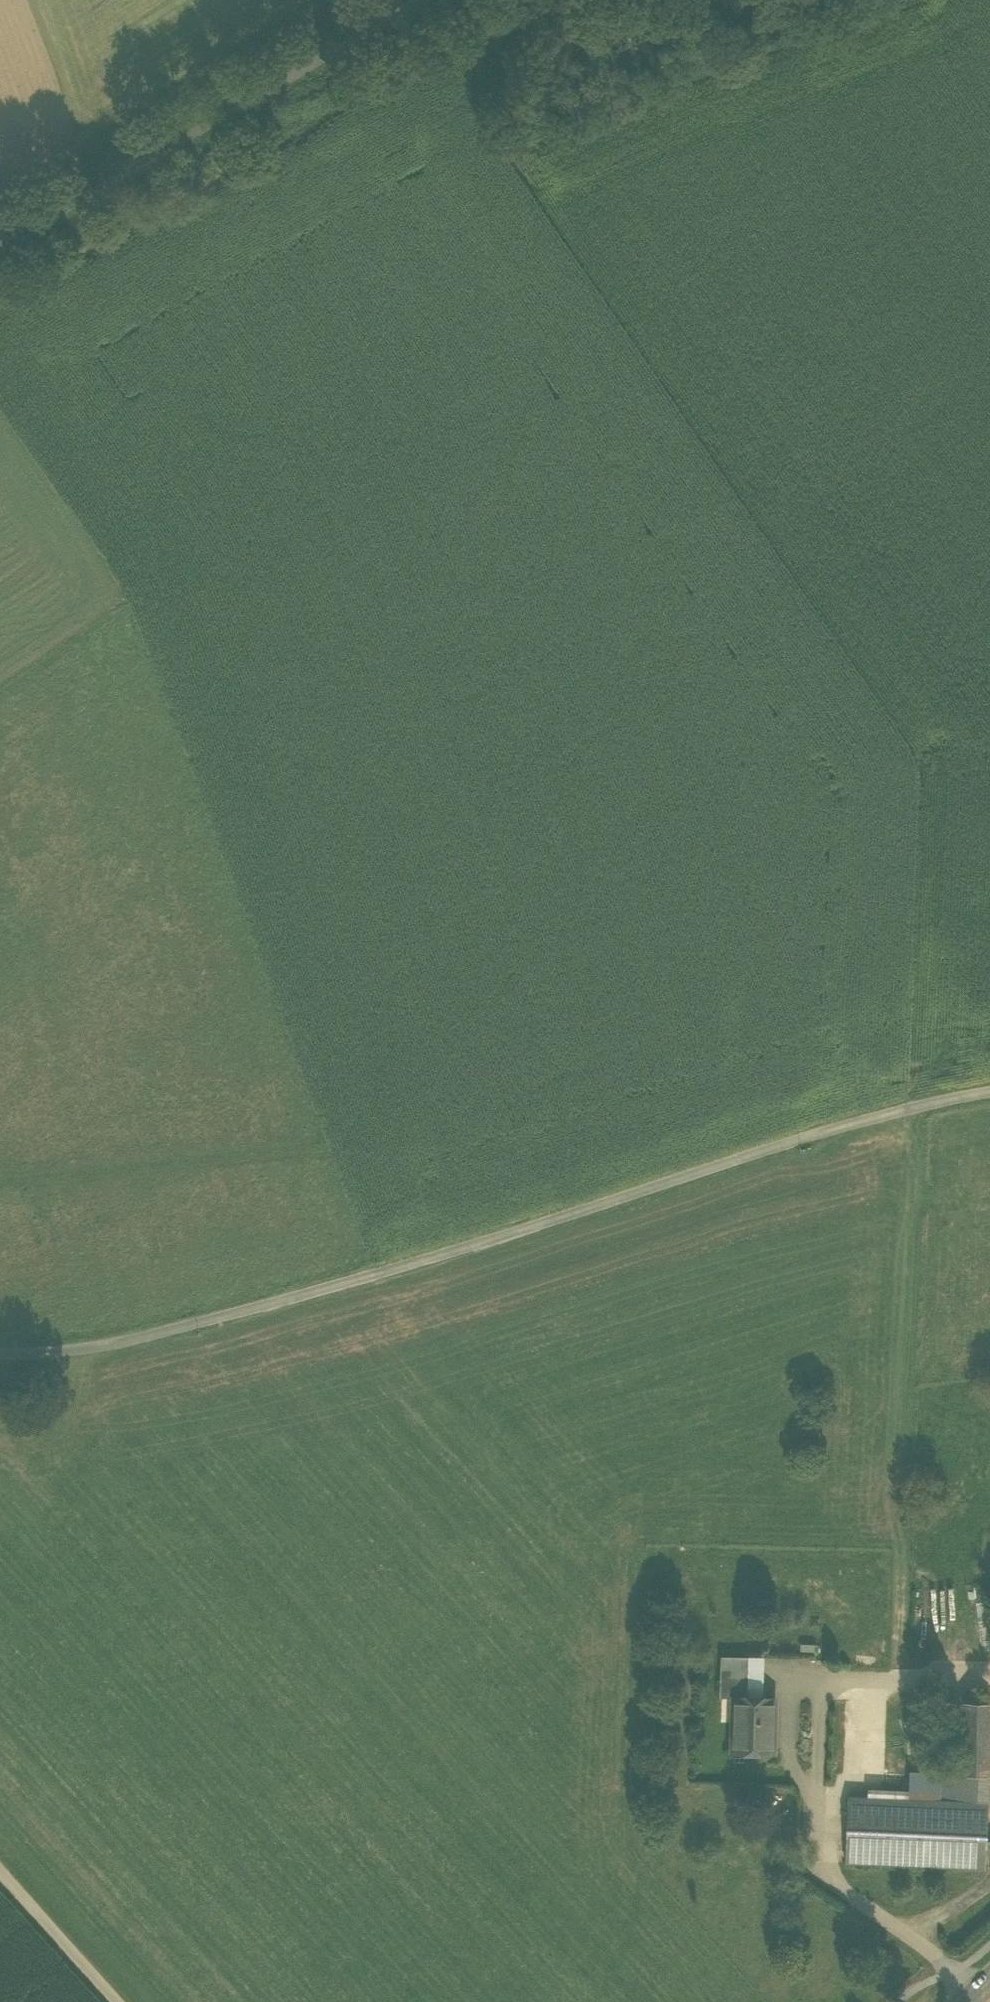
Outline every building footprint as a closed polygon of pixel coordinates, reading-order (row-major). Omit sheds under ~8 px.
[(720,1698),(735,1698),(735,1697),(748,1697),(749,1657),(721,1656),(720,1698)] [(763,1658),(749,1657),(748,1697),(762,1698),(763,1658)] [(733,1753),(773,1754),(775,1698),(762,1698),(748,1697),(735,1697),(735,1698),(739,1698),(738,1721),(734,1721),(733,1753)] [(941,1775),(961,1775),(963,1702),(943,1702),(941,1775)] [(963,1702),(961,1775),(989,1776),(989,1703),(963,1702)] [(988,1802),(989,1783),(989,1776),(961,1775),(941,1775),(940,1800),(988,1802)] [(846,1863),(985,1869),(988,1802),(940,1800),(849,1796),(846,1863)]
